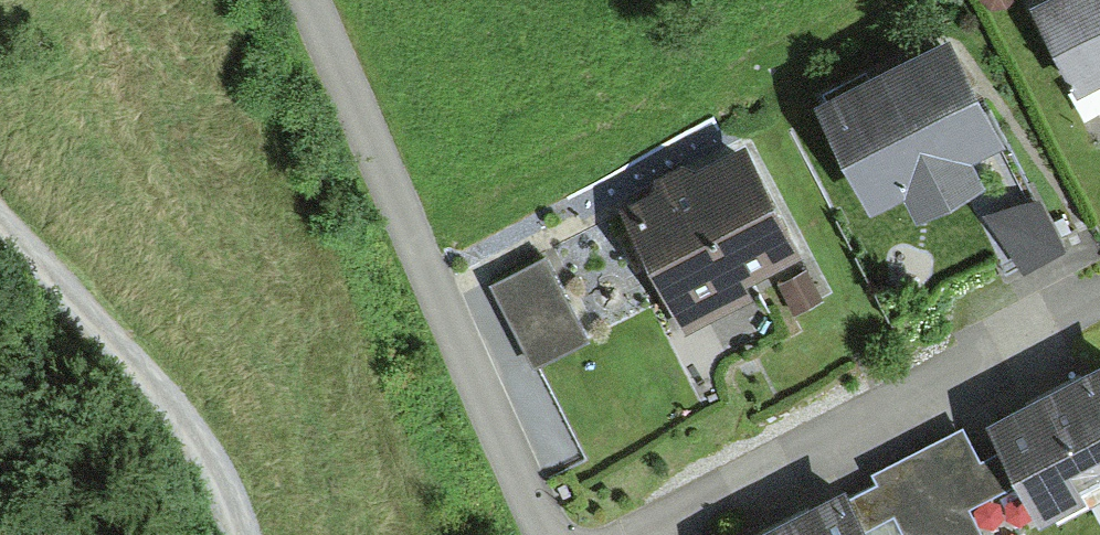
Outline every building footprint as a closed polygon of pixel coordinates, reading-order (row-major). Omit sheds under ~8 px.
[(1047,6),(1094,99),(1099,96),(1099,0),(1060,0),(1047,6)] [(959,42),(833,103),(885,210),(1011,149),(959,42)] [(750,148),(628,212),(683,318),(806,254),(750,148)] [(551,258),(496,284),(531,357),(586,331),(551,258)] [(997,428),(1047,525),(1099,498),(1099,375),(997,428)] [(770,534),(874,534),(852,493),(770,534)]
